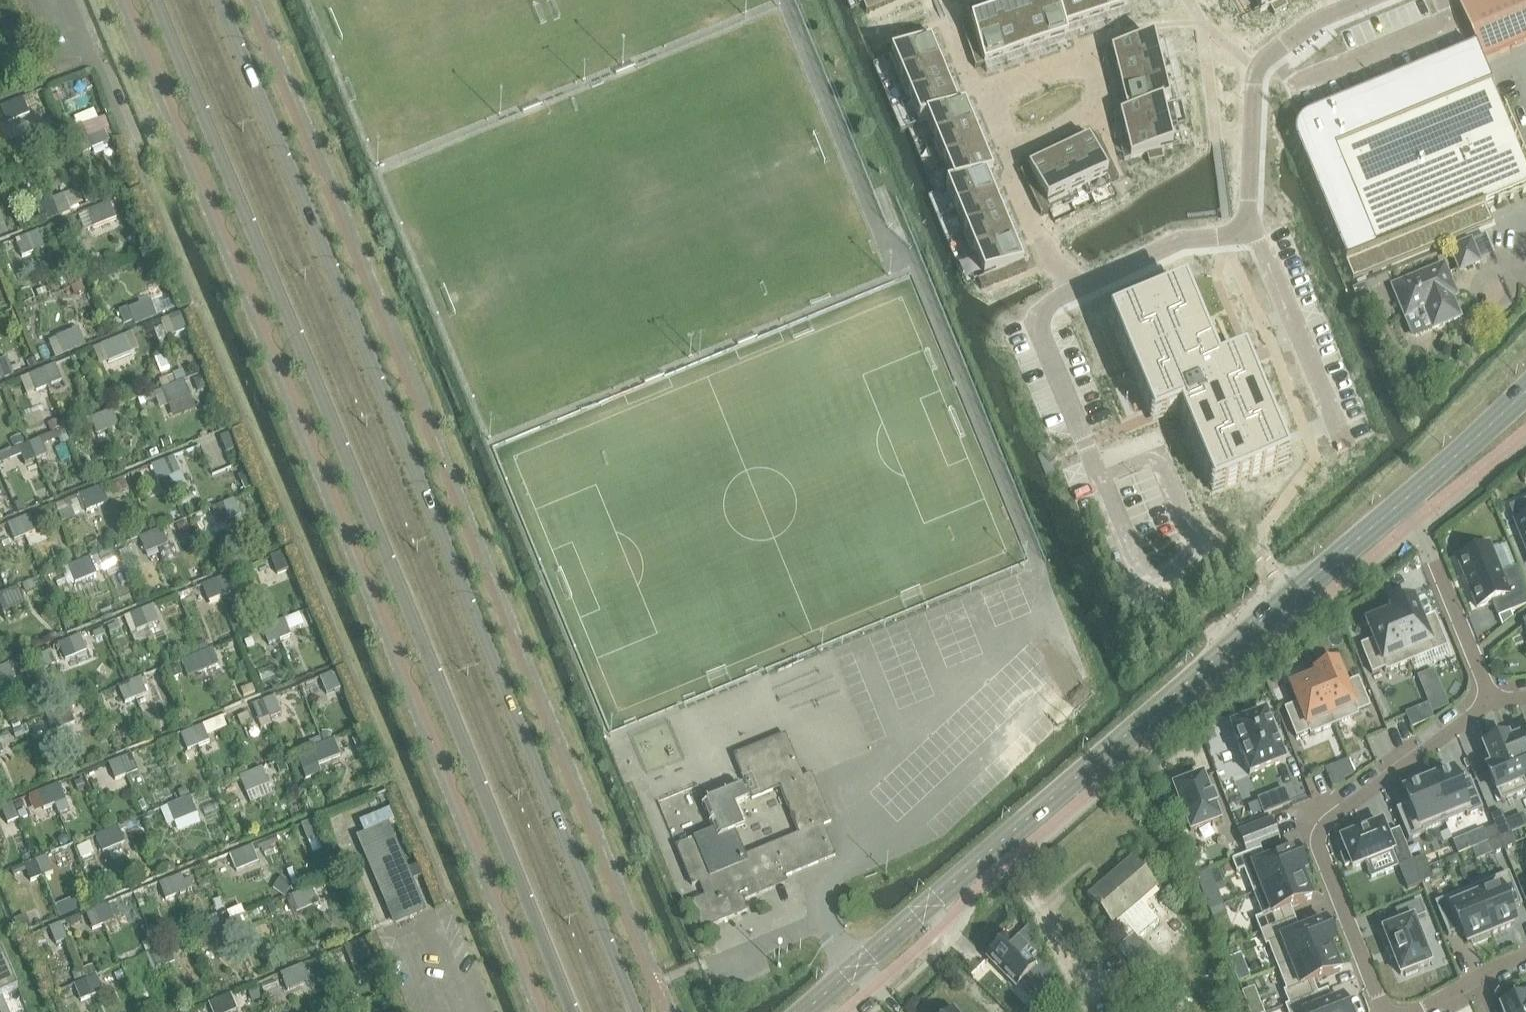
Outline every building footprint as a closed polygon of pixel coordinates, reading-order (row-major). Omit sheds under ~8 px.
[(871,2),(875,12),(884,8),(881,0),(876,0),(871,2)] [(1010,4),(1012,11),(1026,52),(1046,45),(1031,0),(1030,0),(1017,4),(1016,2),(1010,4)] [(1046,45),(1067,38),(1053,0),(1046,0),(1036,3),(1035,0),(1031,0),(1046,45)] [(1067,38),(1068,38),(1065,31),(1085,25),(1077,0),(1053,0),(1067,38)] [(1085,25),(1107,17),(1101,0),(1077,0),(1085,25)] [(1107,17),(1127,11),(1123,0),(1101,0),(1107,17)] [(1259,13),(1260,14),(1269,9),(1274,18),(1288,10),(1283,2),(1287,0),(1253,0),(1259,13)] [(1459,6),(1482,62),(1525,43),(1525,0),(1474,0),(1459,6)] [(868,4),(862,6),(866,15),(875,12),(871,2),(868,4)] [(992,13),(991,13),(1006,59),(1026,52),(1012,11),(1011,12),(994,17),(992,13)] [(975,16),(969,18),(969,19),(972,28),(975,38),(979,47),(982,57),(985,66),(1006,59),(991,13),(976,18),(975,16)] [(969,19),(959,22),(962,31),(972,28),(969,19)] [(972,28),(962,31),(965,41),(975,38),(972,28)] [(927,31),(917,35),(921,44),(930,40),(927,31)] [(917,35),(908,39),(912,48),(921,44),(917,35)] [(1127,46),(1111,50),(1116,73),(1158,63),(1153,42),(1142,44),(1140,35),(1125,38),(1127,46)] [(975,38),(965,41),(969,50),(979,47),(975,38)] [(908,39),(899,43),(902,52),(912,48),(908,39)] [(893,56),(884,60),(884,61),(886,60),(895,82),(940,63),(930,40),(921,44),(912,48),(902,52),(893,56)] [(899,43),(890,47),(893,56),(902,52),(899,43)] [(890,47),(881,51),(884,60),(893,56),(890,47)] [(979,47),(969,50),(972,60),(982,57),(979,47)] [(1294,134),(1294,136),(1294,137),(1294,140),(1295,142),(1295,143),(1296,143),(1296,145),(1307,171),(1325,214),(1345,264),(1352,282),(1492,224),(1485,206),(1455,218),(1443,223),(1406,239),(1375,251),(1334,151),(1490,86),(1475,48),(1415,72),(1378,88),(1328,108),(1307,117),(1306,117),(1305,118),(1303,119),(1302,120),(1300,121),(1299,122),(1298,123),(1297,124),(1296,126),(1296,127),(1295,129),(1295,131),(1294,132),(1294,134)] [(982,57),(972,60),(975,69),(985,66),(982,57)] [(940,63),(895,82),(905,105),(909,103),(949,86),(940,63)] [(1158,63),(1116,73),(1122,94),(1163,84),(1158,63)] [(1334,151),(1375,251),(1406,239),(1443,223),(1455,218),(1485,206),(1525,189),(1525,71),(1490,86),(1334,151)] [(1163,84),(1122,94),(1127,115),(1162,106),(1168,105),(1163,84)] [(949,86),(909,103),(918,125),(965,105),(964,104),(958,107),(949,86)] [(23,97),(1,106),(8,123),(30,114),(23,97)] [(965,105),(918,125),(918,126),(925,123),(933,143),(930,145),(930,146),(974,127),(965,105)] [(1127,115),(1120,116),(1125,138),(1167,128),(1162,106),(1127,115)] [(974,127),(930,146),(939,167),(983,149),(974,127)] [(1167,128),(1125,138),(1130,160),(1146,156),(1149,165),(1164,161),(1162,151),(1172,149),(1167,128)] [(1097,135),(1088,139),(1093,148),(1101,144),(1097,135)] [(1088,139),(1068,149),(1087,188),(1104,180),(1106,186),(1110,184),(1105,175),(1101,166),(1097,157),(1093,148),(1088,139)] [(1101,144),(1093,148),(1097,157),(1106,153),(1101,144)] [(983,149),(939,167),(940,169),(944,167),(952,188),(993,172),(983,149)] [(1068,149),(1048,159),(1067,198),(1084,189),(1087,188),(1068,149)] [(1106,153),(1097,157),(1101,166),(1110,162),(1106,153)] [(1048,159),(1028,168),(1032,177),(1037,186),(1041,195),(1045,204),(1049,213),(1064,206),(1064,207),(1070,204),(1067,198),(1048,159)] [(1110,162),(1101,166),(1105,175),(1114,171),(1110,162)] [(1028,168),(1019,172),(1024,181),(1032,177),(1028,168)] [(1114,171),(1105,175),(1110,184),(1118,181),(1114,171)] [(952,188),(946,191),(947,194),(955,213),(995,196),(986,175),(993,172),(952,188)] [(1032,177),(1024,181),(1028,190),(1037,186),(1032,177)] [(1037,186),(1028,190),(1032,199),(1041,195),(1037,186)] [(57,188),(37,197),(46,219),(66,211),(57,188)] [(1041,195),(1032,199),(1036,208),(1045,204),(1041,195)] [(995,196),(955,213),(964,236),(1005,219),(995,196)] [(1045,204),(1036,208),(1041,217),(1049,213),(1045,204)] [(98,208),(78,216),(89,242),(109,233),(98,208)] [(964,236),(960,238),(970,259),(1014,241),(1013,239),(1005,219),(964,236)] [(1014,241),(970,259),(970,260),(974,258),(983,281),(986,279),(996,275),(1005,271),(1014,267),(1023,264),(1014,241)] [(1480,264),(1471,242),(1450,250),(1459,272),(1480,264)] [(1023,264),(1014,267),(1018,276),(1027,273),(1023,264)] [(1460,319),(1452,299),(1457,297),(1444,266),(1392,287),(1413,338),(1460,319)] [(1014,267),(1005,271),(1008,280),(1018,276),(1014,267)] [(1005,271),(996,275),(999,284),(1008,280),(1005,271)] [(996,275),(986,279),(990,288),(999,284),(996,275)] [(983,281),(977,283),(981,292),(990,288),(986,279),(983,281)] [(1365,286),(1353,290),(1358,301),(1369,297),(1365,286)] [(1126,327),(1113,332),(1147,414),(1148,414),(1149,415),(1151,414),(1159,411),(1162,419),(1162,421),(1164,420),(1164,421),(1179,415),(1206,482),(1219,476),(1225,489),(1275,469),(1270,455),(1283,450),(1249,369),(1248,369),(1248,368),(1238,372),(1234,362),(1233,363),(1232,362),(1218,368),(1190,301),(1176,307),(1171,293),(1122,314),(1126,327)] [(135,296),(115,305),(125,327),(145,319),(135,296)] [(80,329),(49,341),(57,358),(87,346),(80,329)] [(133,333),(94,348),(102,366),(140,350),(133,333)] [(165,357),(157,360),(162,373),(171,370),(165,357)] [(45,368),(25,377),(36,402),(56,394),(45,368)] [(206,375),(194,380),(199,392),(211,387),(206,375)] [(174,388),(154,396),(165,422),(185,413),(174,388)] [(58,420),(48,424),(51,432),(61,428),(58,420)] [(36,447),(16,455),(27,481),(47,472),(36,447)] [(140,474),(131,477),(135,489),(144,486),(140,474)] [(124,481),(111,487),(114,494),(128,489),(124,481)] [(234,500),(213,508),(219,525),(240,516),(234,500)] [(1514,522),(1525,551),(1525,517),(1514,522)] [(20,525),(0,534),(11,559),(31,551),(20,525)] [(1516,570),(1501,576),(1489,546),(1483,548),(1482,545),(1472,549),(1473,553),(1456,559),(1477,609),(1492,603),(1498,618),(1525,606),(1525,595),(1516,570)] [(98,555),(78,564),(89,589),(109,581),(98,555)] [(224,577),(202,586),(209,603),(230,594),(224,577)] [(33,581),(23,585),(26,593),(36,589),(33,581)] [(1447,648),(1436,621),(1423,626),(1413,600),(1390,609),(1392,614),(1390,614),(1410,663),(1447,648)] [(1410,663),(1390,614),(1366,624),(1375,646),(1362,651),(1373,678),(1410,663)] [(272,628),(252,636),(263,662),(283,653),(272,628)] [(101,630),(92,634),(95,640),(104,636),(101,630)] [(50,651),(39,655),(44,669),(55,664),(50,651)] [(1370,708),(1360,684),(1347,690),(1337,663),(1314,673),(1316,677),(1314,678),(1334,726),(1358,717),(1357,714),(1370,708)] [(0,667),(0,687),(14,681),(7,664),(0,667)] [(1334,726),(1314,678),(1310,680),(1308,677),(1292,683),(1293,686),(1290,688),(1299,709),(1286,715),(1296,739),(1309,733),(1310,736),(1334,726)] [(140,678),(117,687),(124,704),(146,695),(140,678)] [(252,685),(241,690),(244,697),(255,693),(252,685)] [(1284,761),(1283,761),(1265,716),(1266,715),(1265,713),(1263,714),(1263,715),(1232,727),(1232,726),(1230,727),(1231,729),(1249,774),(1249,775),(1249,776),(1251,776),(1251,775),(1282,763),(1284,763),(1284,761)] [(247,714),(238,718),(241,726),(250,723),(247,714)] [(25,727),(12,732),(15,740),(28,734),(25,727)] [(770,884),(784,878),(835,857),(822,827),(831,823),(811,775),(803,778),(785,736),(734,757),(752,800),(780,789),(798,835),(745,857),(735,833),(743,829),(734,807),(747,802),(740,785),(706,799),(703,806),(714,831),(676,847),(692,886),(699,883),(705,897),(691,903),(702,930),(748,911),(744,901),(772,890),(770,884)] [(1509,743),(1508,743),(1525,786),(1525,736),(1509,743)] [(195,738),(176,746),(184,765),(203,757),(195,738)] [(1508,743),(1509,743),(1507,738),(1483,748),(1491,768),(1487,769),(1500,802),(1525,792),(1525,786),(1508,743)] [(319,750),(300,758),(308,778),(327,770),(319,750)] [(1482,811),(1470,780),(1456,786),(1451,772),(1445,774),(1444,771),(1430,777),(1431,778),(1432,780),(1429,781),(1427,782),(1445,824),(1465,815),(1466,817),(1482,811)] [(1173,789),(1190,833),(1219,822),(1214,810),(1216,809),(1212,799),(1210,799),(1202,778),(1199,779),(1198,776),(1186,781),(1186,783),(1173,789)] [(1445,824),(1427,782),(1404,791),(1409,805),(1396,810),(1408,841),(1424,834),(1423,832),(1445,824)] [(1290,805),(1284,790),(1258,801),(1264,815),(1290,805)] [(387,793),(377,797),(381,805),(391,801),(387,793)] [(47,799),(28,807),(36,827),(55,819),(47,799)] [(181,807),(162,815),(170,835),(189,827),(181,807)] [(389,811),(359,823),(365,837),(395,824),(389,811)] [(1511,834),(1501,812),(1490,817),(1494,828),(1499,839),(1511,834)] [(313,821),(301,826),(308,843),(320,838),(313,821)] [(1412,862),(1399,830),(1386,836),(1381,824),(1367,830),(1367,829),(1354,835),(1341,841),(1346,854),(1340,856),(1345,868),(1351,866),(1352,869),(1391,853),(1397,868),(1412,862)] [(1279,842),(1273,827),(1241,839),(1247,854),(1279,842)] [(421,878),(417,867),(406,872),(387,828),(359,839),(395,924),(423,912),(411,882),(421,878)] [(1499,839),(1494,828),(1483,832),(1488,844),(1499,839)] [(1515,846),(1511,834),(1499,839),(1504,850),(1515,846)] [(1504,850),(1499,839),(1488,844),(1493,855),(1504,850)] [(1302,875),(1301,874),(1305,872),(1297,849),(1260,864),(1255,852),(1231,861),(1236,874),(1243,871),(1253,894),(1302,875)] [(1428,868),(1424,857),(1412,861),(1417,873),(1428,868)] [(233,861),(214,869),(223,888),(242,880),(233,861)] [(1158,923),(1137,898),(1152,885),(1132,861),(1088,898),(1112,926),(1113,926),(1115,924),(1128,939),(1117,949),(1138,974),(1156,958),(1140,939),(1158,923)] [(35,867),(16,875),(25,895),(44,887),(35,867)] [(1433,879),(1428,868),(1417,873),(1422,884),(1433,879)] [(1508,912),(1522,907),(1508,874),(1471,889),(1490,935),(1514,926),(1508,912)] [(1279,912),(1311,900),(1302,875),(1253,894),(1262,917),(1255,920),(1260,933),(1284,924),(1279,912)] [(1490,935),(1471,889),(1434,904),(1448,937),(1462,931),(1467,945),(1472,943),(1473,946),(1488,941),(1486,937),(1490,935)] [(78,897),(54,907),(59,919),(83,909),(78,897)] [(1430,964),(1412,919),(1424,915),(1419,902),(1396,912),(1401,924),(1383,931),(1400,976),(1404,974),(1406,977),(1418,973),(1416,969),(1430,964)] [(1225,914),(1222,907),(1210,912),(1213,919),(1225,914)] [(79,917),(66,922),(69,928),(81,923),(79,917)] [(1277,969),(1330,947),(1330,946),(1334,944),(1325,922),(1289,936),(1284,924),(1260,933),(1265,947),(1268,946),(1277,969)] [(60,924),(48,929),(55,946),(66,941),(60,924)] [(223,924),(204,932),(212,952),(231,944),(223,924)] [(1055,985),(1031,933),(1016,948),(1007,939),(999,947),(995,947),(989,954),(988,958),(987,959),(1016,988),(1026,978),(1043,995),(1055,985)] [(1219,957),(1213,945),(1202,951),(1208,963),(1219,957)] [(1340,972),(1339,969),(1342,968),(1335,951),(1332,952),(1330,947),(1277,969),(1286,991),(1283,992),(1288,1006),(1289,1006),(1309,998),(1313,997),(1308,985),(1340,972)] [(5,960),(6,959),(2,952),(0,953),(0,998),(2,997),(18,990),(5,960)] [(92,967),(83,971),(86,978),(95,974),(92,967)] [(1249,978),(1246,971),(1235,976),(1238,983),(1249,978)] [(291,974),(272,983),(281,1002),(300,994),(291,974)] [(95,977),(73,986),(80,1002),(102,993),(95,977)] [(1253,990),(1242,994),(1250,1011),(1263,1011),(1253,990)] [(208,1005),(211,1011),(236,1011),(237,1011),(230,995),(208,1005)] [(9,1011),(2,997),(0,998),(0,1011),(8,1011),(9,1011)] [(1342,999),(1314,1010),(1309,998),(1289,1006),(1288,1006),(1285,1007),(1285,1008),(1287,1011),(1347,1011),(1342,999)] [(1525,1004),(1525,1002),(1525,999),(1501,1009),(1502,1011),(1525,1011),(1525,1005),(1525,1004)] [(387,1001),(380,1004),(383,1010),(389,1008),(387,1001)]
